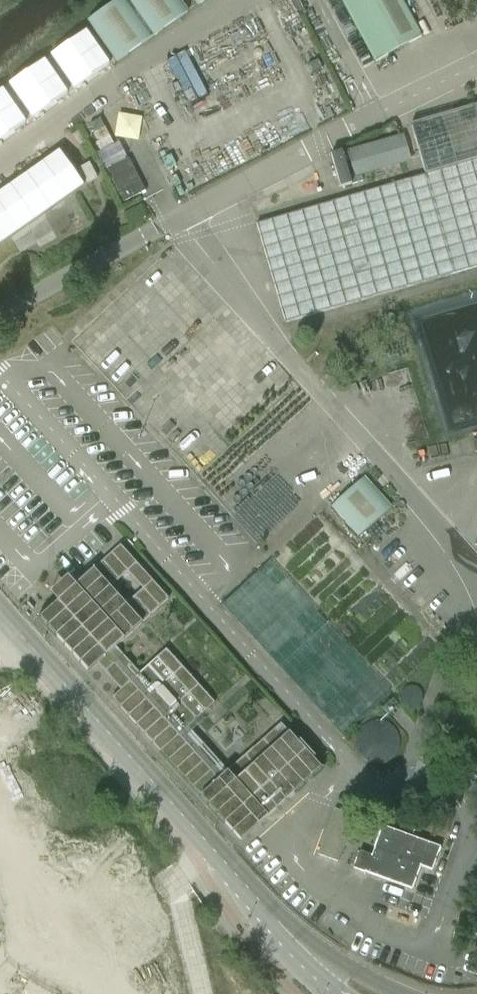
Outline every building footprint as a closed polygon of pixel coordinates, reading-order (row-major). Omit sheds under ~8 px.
[(188,12),(179,0),(117,0),(88,21),(116,61),(188,12)] [(402,0),(342,0),(375,62),(422,36),(402,0)] [(410,124),(425,174),(257,223),(285,322),(476,267),(476,104),(410,124)] [(342,151),(331,154),(340,187),(363,181),(361,174),(410,159),(403,135),(348,151),(348,153),(342,151)] [(128,158),(106,169),(123,202),(145,191),(128,158)] [(391,507),(364,477),(331,506),(358,536),(391,507)] [(214,703),(166,649),(139,673),(116,647),(169,599),(120,545),(40,617),(88,671),(97,663),(121,690),(112,697),(241,840),(321,768),(281,723),(227,771),(188,727),(214,703)] [(231,713),(212,727),(226,745),(245,731),(231,713)] [(398,742),(398,741),(397,733),(393,727),(386,722),(378,720),(370,722),(364,725),(359,732),(357,741),(358,748),(363,755),(369,760),(377,761),(385,760),(392,756),(397,749),(398,742)] [(412,889),(420,866),(431,870),(440,847),(382,826),(371,855),(358,851),(352,867),(412,889)] [(62,862),(75,880),(115,849),(102,831),(62,862)]
